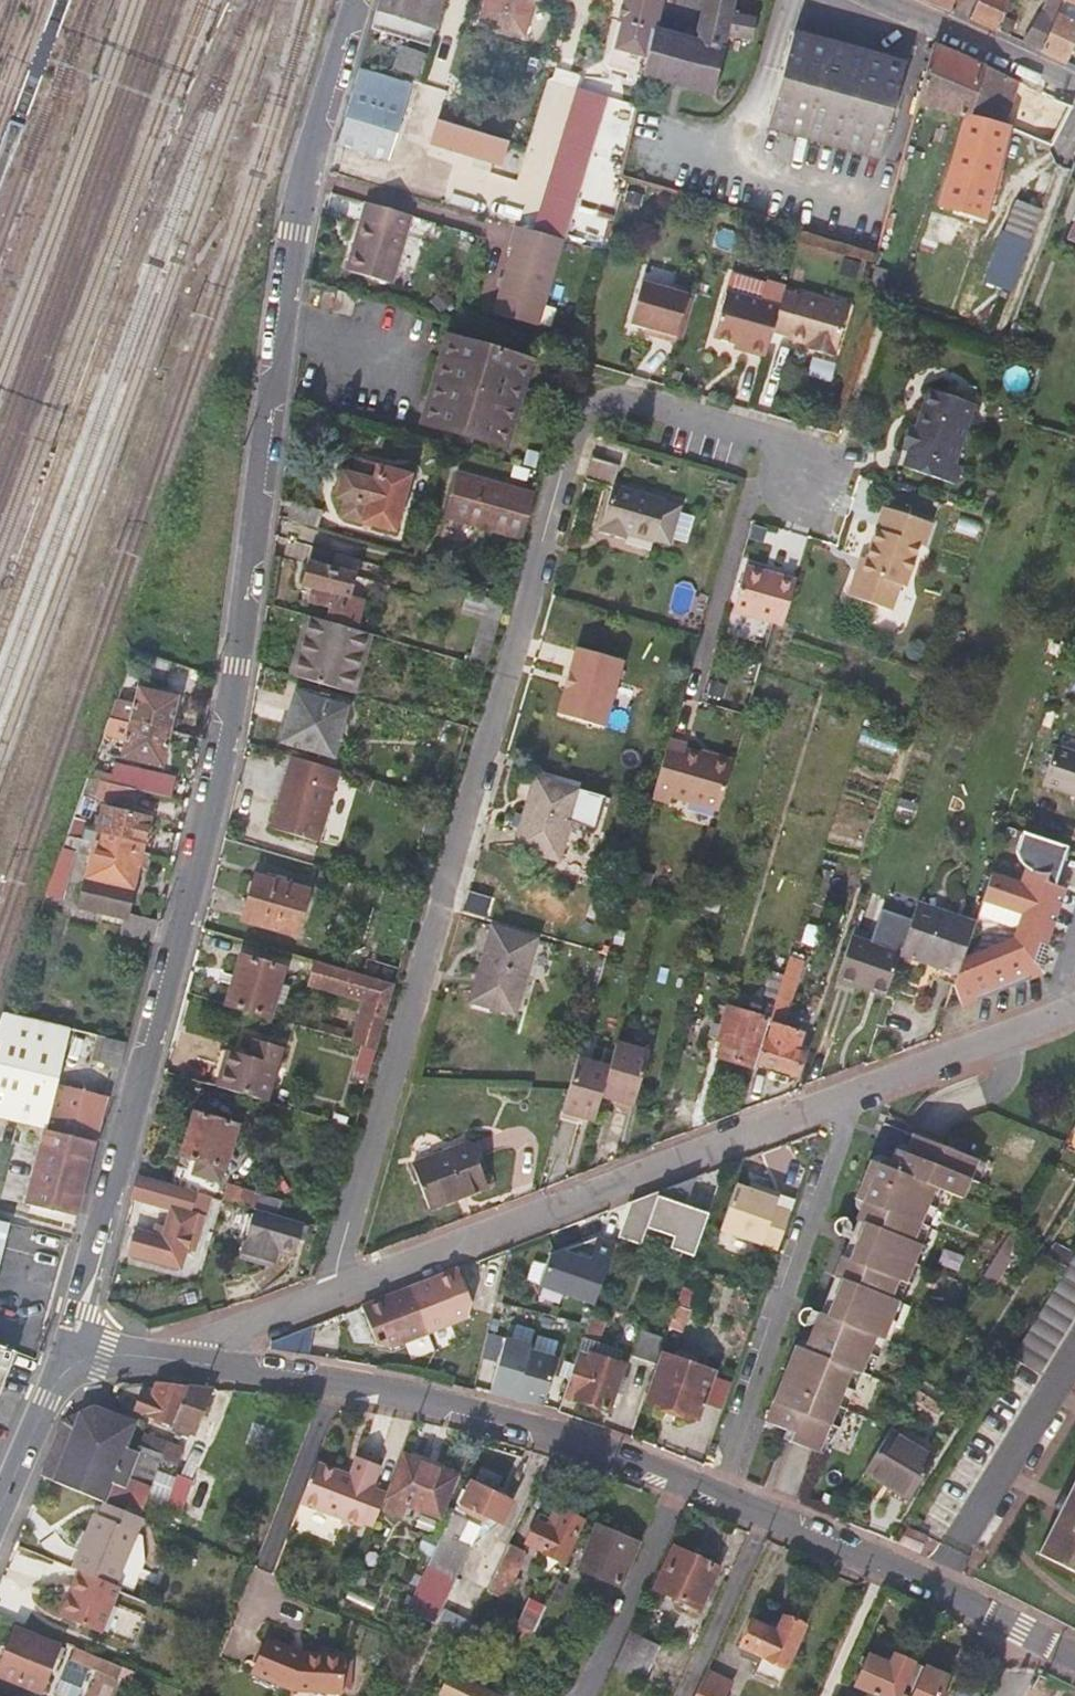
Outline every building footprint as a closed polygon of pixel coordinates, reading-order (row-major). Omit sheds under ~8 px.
[(423,28),(432,0),(378,0),(374,13),(423,28)] [(433,32),(443,0),(432,0),(423,28),(433,32)] [(479,23),(523,35),(531,0),(485,0),(479,23)] [(618,21),(623,23),(617,47),(647,56),(655,24),(661,0),(623,0),(618,21)] [(655,24),(647,56),(643,74),(643,75),(713,95),(726,40),(750,45),(757,16),(732,10),(734,0),(706,0),(697,42),(663,32),(665,26),(655,24)] [(933,6),(948,12),(952,0),(920,0),(933,6)] [(969,19),(974,21),(989,29),(996,32),(1002,10),(1005,0),(976,0),(969,19)] [(1034,25),(1021,43),(1038,52),(1055,17),(1063,0),(1044,0),(1034,25)] [(1055,17),(1038,52),(1061,63),(1063,64),(1074,37),(1074,26),(1055,17)] [(608,63),(643,74),(647,56),(617,47),(623,23),(618,21),(608,63)] [(881,157),(905,65),(794,36),(769,129),(881,157)] [(953,115),(960,117),(966,119),(1001,130),(1015,82),(932,45),(915,104),(919,106),(944,113),(942,120),(950,123),(953,115)] [(423,62),(402,56),(395,77),(417,84),(423,62)] [(407,87),(357,71),(356,73),(335,144),(335,145),(385,160),(407,87)] [(1050,98),(1031,140),(1049,148),(1068,106),(1050,98)] [(493,162),(501,138),(437,119),(429,143),(493,162)] [(990,186),(1003,131),(1001,130),(966,119),(949,175),(990,186)] [(1034,190),(1046,195),(1054,176),(1040,171),(1034,190)] [(981,221),(990,186),(949,175),(940,206),(981,221)] [(1004,232),(1027,241),(1030,235),(1041,209),(1017,200),(1004,232)] [(391,285),(410,217),(365,204),(345,272),(391,285)] [(561,240),(512,226),(506,247),(509,248),(491,313),(537,327),(561,240)] [(730,272),(724,291),(711,337),(733,342),(731,347),(763,356),(771,330),(778,306),(783,285),(768,280),(767,283),(730,272)] [(686,293),(640,280),(629,323),(656,330),(655,336),(673,341),(686,293)] [(847,305),(799,291),(798,295),(782,290),(778,306),(771,330),(787,334),(786,337),(805,343),(813,345),(812,349),(832,355),(847,305)] [(350,313),(355,296),(336,291),(332,307),(350,313)] [(448,336),(423,420),(499,443),(524,359),(448,336)] [(830,361),(811,359),(809,376),(828,378),(830,361)] [(954,465),(975,402),(926,386),(919,407),(921,407),(914,428),(912,428),(905,426),(898,447),(904,449),(899,465),(954,483),(956,477),(959,467),(954,465)] [(914,428),(921,407),(919,407),(912,428),(914,428)] [(615,467),(590,460),(584,481),(609,488),(615,467)] [(339,518),(387,532),(403,479),(354,464),(350,477),(340,475),(334,499),(343,501),(339,518)] [(445,516),(522,538),(523,535),(523,534),(535,493),(458,471),(445,516)] [(663,503),(609,488),(596,534),(620,542),(622,536),(652,544),(652,543),(665,546),(676,509),(662,505),(663,503)] [(928,520),(878,504),(860,557),(853,578),(848,576),(843,594),(887,609),(895,584),(899,585),(913,544),(920,545),(928,520)] [(291,505),(287,520),(314,527),(318,512),(291,505)] [(354,577),(357,561),(311,548),(307,564),(354,577)] [(853,578),(860,557),(855,555),(848,576),(853,578)] [(351,587),(354,577),(307,564),(302,584),(313,588),(309,603),(330,609),(327,623),(355,631),(366,590),(351,587)] [(782,624),(795,578),(745,564),(732,610),(771,620),(782,624)] [(739,616),(735,628),(759,636),(763,624),(739,616)] [(307,617),(299,645),(304,647),(312,618),(307,617)] [(299,645),(290,675),(351,693),(362,656),(354,653),(360,632),(355,631),(327,623),(312,618),(304,647),(299,645)] [(141,630),(135,647),(146,650),(152,633),(141,630)] [(362,656),(368,634),(360,632),(354,653),(362,656)] [(162,675),(169,658),(146,650),(135,647),(128,665),(162,675)] [(124,715),(123,720),(171,731),(179,696),(137,686),(131,716),(124,715)] [(330,756),(344,707),(295,692),(281,741),(330,756)] [(162,763),(171,731),(123,720),(122,723),(128,725),(121,754),(162,763)] [(730,761),(686,749),(688,744),(670,739),(653,800),(670,804),(673,796),(717,809),(730,761)] [(1053,749),(1040,787),(1074,799),(1074,756),(1053,749)] [(336,769),(288,755),(267,827),(316,841),(336,769)] [(112,762),(108,781),(172,795),(175,775),(112,762)] [(87,821),(102,780),(88,777),(74,817),(87,821)] [(560,862),(579,791),(538,779),(530,804),(528,803),(514,849),(560,862)] [(103,806),(95,841),(142,851),(151,815),(103,806)] [(80,828),(77,837),(86,839),(88,830),(80,828)] [(134,886),(142,851),(95,841),(86,839),(77,837),(67,835),(51,879),(40,911),(57,914),(63,898),(71,899),(70,905),(75,906),(72,917),(94,922),(98,905),(126,911),(129,896),(65,883),(77,854),(92,858),(87,876),(134,886)] [(1019,882),(988,872),(980,896),(1023,908),(1014,938),(959,961),(956,971),(951,984),(960,1004),(1040,970),(1038,968),(1035,964),(1030,957),(1036,941),(1042,943),(1048,926),(1030,920),(1042,880),(1045,872),(1044,872),(1043,872),(1041,872),(1040,872),(1038,872),(1037,871),(1035,871),(1034,870),(1032,870),(1031,869),(1030,868),(1028,868),(1028,867),(1027,867),(1026,866),(1025,865),(1019,882)] [(295,934),(310,884),(259,868),(245,919),(295,934)] [(972,923),(913,904),(896,952),(956,971),(959,961),(972,923)] [(159,919),(126,911),(121,930),(154,939),(159,919)] [(515,1016),(536,941),(493,928),(472,1004),(515,1016)] [(836,979),(883,994),(896,952),(850,937),(836,979)] [(1038,968),(1046,945),(1042,943),(1035,964),(1038,968)] [(369,954),(363,974),(396,983),(401,963),(369,954)] [(241,955),(226,1004),(269,1015),(274,995),(283,996),(285,988),(277,985),(282,967),(241,955)] [(791,1019),(803,961),(786,958),(774,1016),(791,1019)] [(366,1000),(355,1040),(378,1047),(396,983),(363,974),(316,960),(310,979),(314,984),(366,1000)] [(769,995),(775,996),(780,982),(773,980),(769,995)] [(718,1057),(754,1067),(755,1062),(761,1042),(769,1018),(727,1004),(716,1038),(723,1039),(718,1057)] [(63,1051),(69,1028),(2,1013),(0,1020),(0,1114),(45,1124),(55,1081),(63,1051)] [(319,1021),(316,1029),(342,1037),(345,1029),(319,1021)] [(767,1044),(761,1042),(755,1062),(797,1075),(806,1048),(803,1046),(805,1039),(799,1036),(800,1033),(774,1025),(767,1044)] [(69,1028),(63,1051),(107,1062),(113,1037),(69,1028)] [(606,1089),(635,1097),(650,1046),(620,1037),(614,1061),(583,1052),(574,1083),(568,1104),(598,1113),(606,1089)] [(255,1042),(249,1062),(258,1065),(265,1044),(255,1042)] [(227,1057),(218,1087),(272,1102),(287,1050),(265,1044),(258,1065),(249,1062),(227,1057)] [(55,1081),(45,1124),(53,1126),(97,1136),(102,1118),(107,1093),(55,1081)] [(195,1111),(172,1184),(216,1196),(238,1124),(195,1111)] [(793,1434),(790,1442),(818,1454),(822,1445),(849,1455),(859,1428),(878,1379),(891,1347),(906,1306),(926,1255),(943,1210),(951,1213),(960,1193),(968,1171),(972,1159),(878,1123),(847,1206),(800,1328),(764,1423),(785,1431),(793,1434)] [(34,1201),(79,1212),(84,1188),(97,1136),(53,1126),(34,1201)] [(492,1182),(475,1139),(417,1162),(434,1206),(492,1182)] [(976,1174),(968,1171),(960,1193),(967,1196),(976,1174)] [(208,1219),(216,1196),(172,1184),(138,1174),(132,1198),(173,1210),(167,1227),(160,1226),(157,1237),(139,1231),(132,1254),(182,1268),(192,1235),(199,1236),(201,1230),(193,1228),(197,1217),(208,1219)] [(670,1248),(694,1256),(708,1213),(686,1206),(695,1178),(632,1203),(620,1237),(640,1244),(646,1227),(674,1236),(670,1248)] [(718,1227),(779,1249),(792,1213),(776,1207),(781,1194),(763,1188),(762,1193),(750,1189),(734,1183),(718,1227)] [(762,1193),(763,1188),(752,1184),(750,1189),(762,1193)] [(226,1190),(223,1198),(243,1204),(246,1189),(234,1186),(232,1192),(226,1190)] [(298,1253),(307,1223),(259,1209),(246,1255),(277,1263),(282,1249),(298,1253)] [(9,1221),(0,1219),(0,1260),(9,1221)] [(1021,1244),(1012,1238),(985,1280),(998,1288),(1007,1274),(1004,1272),(1021,1244)] [(541,1287),(596,1306),(617,1245),(599,1239),(596,1248),(585,1244),(552,1256),(541,1287)] [(1074,1315),(1074,1256),(1012,1358),(1039,1374),(1074,1315)] [(443,1276),(415,1287),(433,1332),(474,1316),(476,1301),(463,1269),(443,1276)] [(695,1290),(683,1286),(670,1326),(681,1330),(695,1290)] [(433,1332),(415,1287),(386,1299),(367,1306),(382,1343),(392,1349),(433,1332)] [(605,1321),(593,1317),(565,1396),(609,1411),(624,1367),(616,1364),(620,1351),(598,1343),(605,1321)] [(633,1357),(656,1365),(665,1339),(642,1332),(633,1357)] [(491,1393),(517,1400),(532,1350),(533,1345),(507,1338),(491,1393)] [(16,1344),(0,1340),(0,1402),(16,1344)] [(517,1400),(544,1407),(558,1358),(532,1350),(517,1400)] [(664,1354),(647,1401),(697,1416),(702,1402),(712,1375),(714,1372),(690,1363),(691,1359),(676,1353),(675,1358),(664,1354)] [(712,1375),(702,1402),(723,1410),(732,1383),(712,1375)] [(194,1433),(212,1390),(183,1388),(157,1385),(152,1397),(141,1397),(136,1413),(176,1428),(174,1433),(189,1439),(192,1433),(194,1433)] [(66,1453),(52,1448),(50,1451),(39,1477),(137,1518),(159,1464),(162,1458),(140,1449),(138,1453),(125,1448),(134,1427),(109,1416),(94,1409),(81,1415),(66,1453)] [(66,1453),(81,1415),(62,1424),(52,1448),(66,1453)] [(934,1458),(891,1430),(866,1471),(908,1498),(934,1458)] [(783,1440),(790,1442),(793,1434),(785,1431),(783,1440)] [(182,1455),(145,1437),(140,1449),(162,1458),(159,1464),(175,1471),(182,1455)] [(401,1454),(379,1510),(400,1519),(407,1504),(437,1517),(454,1476),(401,1454)] [(355,1526),(370,1488),(367,1487),(375,1469),(356,1461),(348,1479),(312,1465),(297,1504),(355,1526)] [(189,1481),(173,1474),(160,1506),(176,1512),(189,1481)] [(1050,1530),(1038,1555),(1074,1573),(1074,1478),(1050,1530)] [(511,1502),(469,1482),(456,1509),(484,1523),(487,1516),(502,1523),(511,1502)] [(383,1492),(370,1488),(355,1526),(367,1531),(372,1519),(383,1492)] [(542,1513),(529,1541),(566,1558),(585,1519),(566,1509),(560,1520),(542,1513)] [(463,1521),(448,1514),(442,1528),(430,1554),(425,1564),(437,1570),(451,1577),(466,1546),(454,1541),(463,1521)] [(93,1516),(70,1570),(78,1574),(113,1587),(136,1534),(93,1516)] [(590,1539),(580,1534),(576,1542),(587,1547),(578,1567),(620,1586),(639,1544),(621,1535),(624,1529),(618,1527),(615,1532),(597,1524),(590,1539)] [(929,1539),(908,1526),(897,1545),(918,1556),(929,1539)] [(525,1551),(509,1543),(488,1587),(488,1589),(504,1596),(525,1551)] [(675,1548),(657,1588),(675,1597),(673,1603),(696,1615),(718,1567),(675,1548)] [(425,1564),(403,1612),(430,1624),(451,1577),(437,1570),(425,1564)] [(98,1635),(117,1589),(113,1587),(78,1574),(60,1620),(98,1635)] [(761,1661),(757,1672),(779,1682),(805,1626),(783,1616),(774,1631),(750,1620),(736,1649),(756,1659),(761,1661)] [(18,1630),(0,1672),(0,1677),(41,1695),(61,1648),(18,1630)] [(658,1645),(630,1632),(614,1666),(643,1678),(658,1645)] [(263,1640),(251,1672),(290,1687),(336,1690),(338,1656),(298,1654),(263,1640)] [(88,1659),(93,1662),(95,1657),(76,1649),(70,1663),(84,1668),(88,1659)] [(878,1695),(912,1695),(926,1667),(898,1655),(892,1665),(870,1656),(858,1686),(878,1695)] [(979,1657),(974,1666),(995,1676),(1000,1666),(979,1657)] [(751,1670),(757,1672),(761,1661),(756,1659),(751,1670)] [(926,1667),(912,1695),(947,1695),(950,1688),(945,1685),(949,1677),(926,1667)] [(1037,1668),(1037,1682),(1048,1682),(1048,1669),(1037,1668)] [(708,1670),(696,1695),(726,1695),(732,1681),(708,1670)] [(449,1671),(437,1695),(498,1695),(499,1694),(449,1671)] [(964,1685),(959,1695),(987,1695),(964,1685)]
